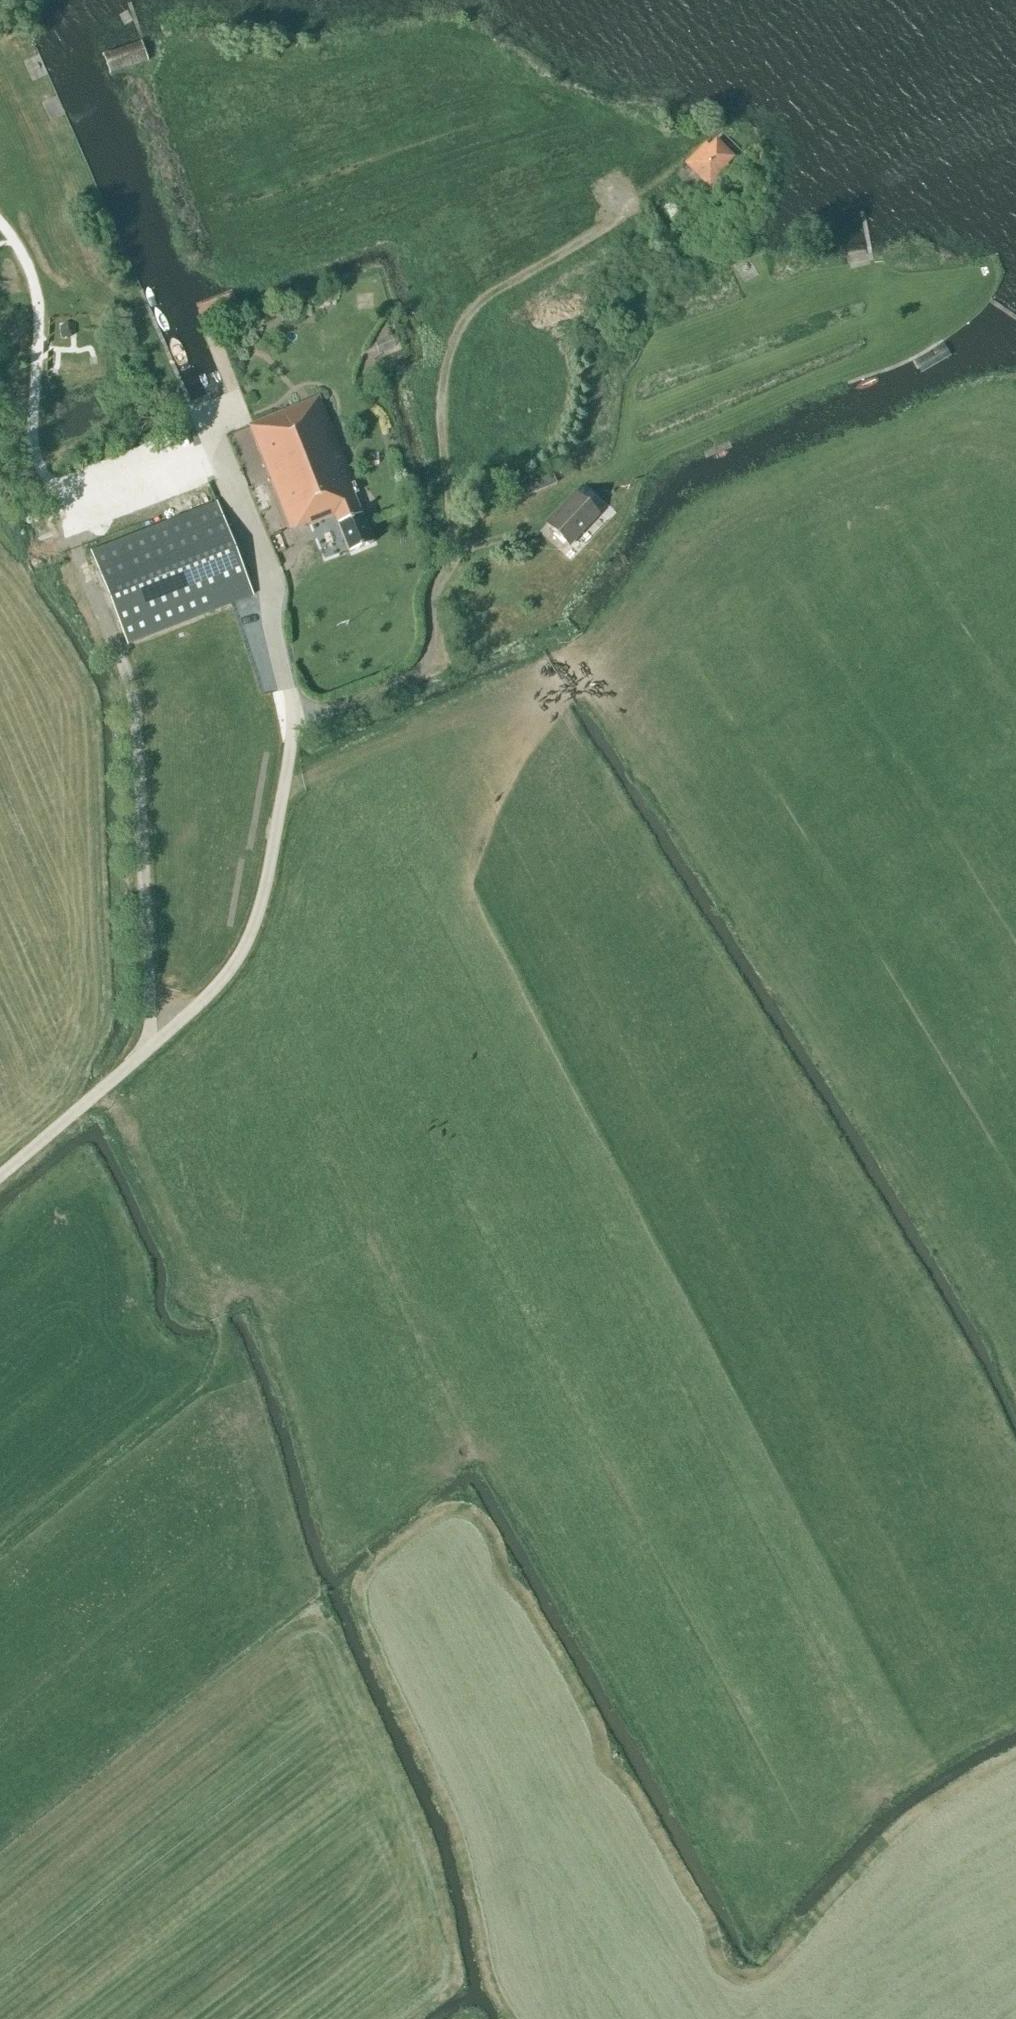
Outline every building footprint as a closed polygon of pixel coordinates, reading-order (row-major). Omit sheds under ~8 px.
[(110,73),(146,61),(140,42),(103,54),(110,73)] [(735,156),(717,139),(709,146),(708,145),(689,164),(711,186),(730,167),(727,164),(735,156)] [(372,543),(353,494),(356,493),(318,397),(248,424),(290,531),(307,524),(307,526),(334,515),(349,553),(372,543)] [(521,487),(524,497),(547,488),(543,478),(521,487)] [(568,544),(597,513),(575,493),(546,524),(568,544)] [(127,644),(252,595),(216,503),(91,552),(127,644)]
